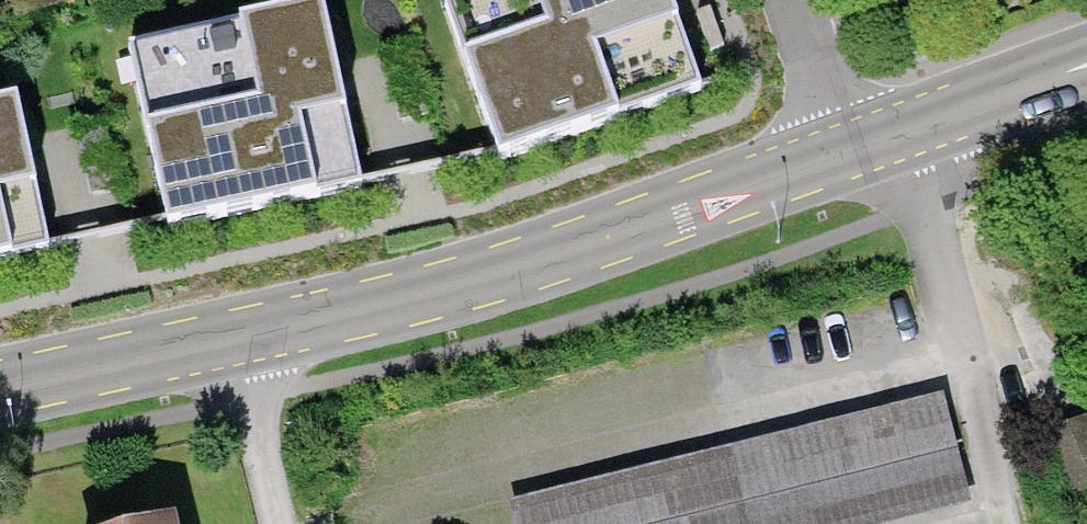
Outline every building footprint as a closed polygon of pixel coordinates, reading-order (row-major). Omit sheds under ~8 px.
[(480,162),(688,90),(657,0),(424,0),(480,162)] [(103,49),(144,233),(343,189),(302,5),(103,49)] [(33,253),(1,104),(0,104),(0,260),(33,253)] [(496,508),(500,523),(916,523),(962,513),(937,407),(496,508)]
